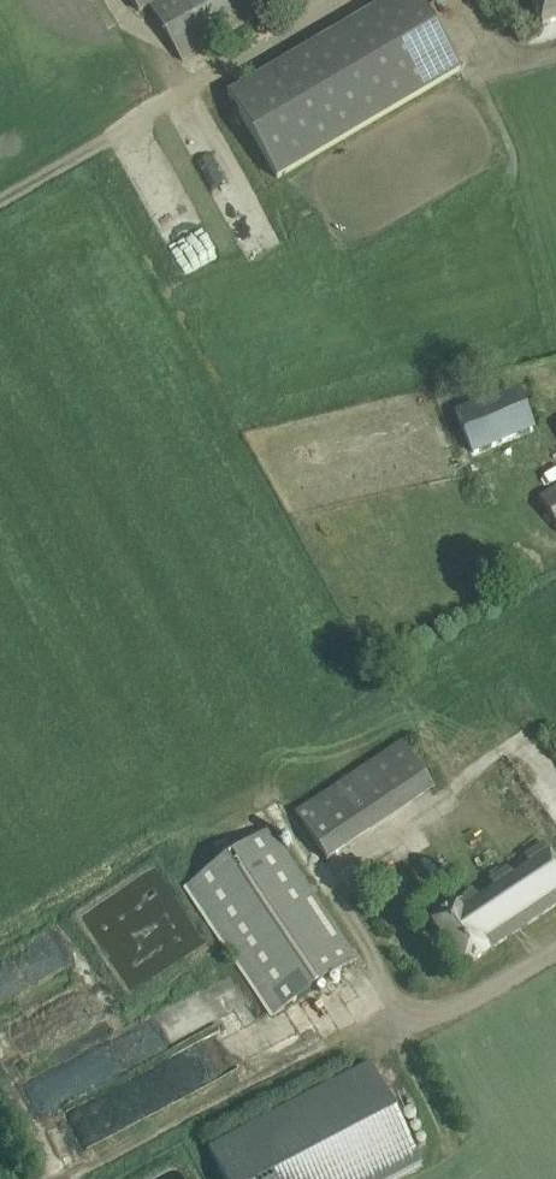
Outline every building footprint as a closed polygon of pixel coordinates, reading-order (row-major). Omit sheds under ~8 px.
[(139,13),(150,7),(182,62),(204,50),(289,0),(132,0),(139,13)] [(419,0),(386,0),(228,94),(278,179),(461,71),(419,0)] [(555,21),(555,0),(530,0),(541,27),(555,21)] [(463,419),(479,451),(525,429),(509,397),(463,419)] [(541,497),(555,522),(555,489),(541,497)] [(474,576),(486,594),(490,591),(488,589),(496,584),(485,568),(474,576)] [(410,742),(297,807),(327,859),(440,794),(410,742)] [(187,886),(260,996),(273,1016),(357,960),(270,830),(187,886)] [(465,968),(490,950),(489,949),(555,905),(555,863),(543,844),(525,856),(531,865),(530,866),(531,867),(515,878),(514,876),(513,877),(507,868),(489,880),(495,889),(496,891),(480,901),(473,890),(455,903),(454,902),(430,920),(465,968)] [(370,1063),(209,1148),(225,1178),(392,1178),(423,1163),(370,1063)]
